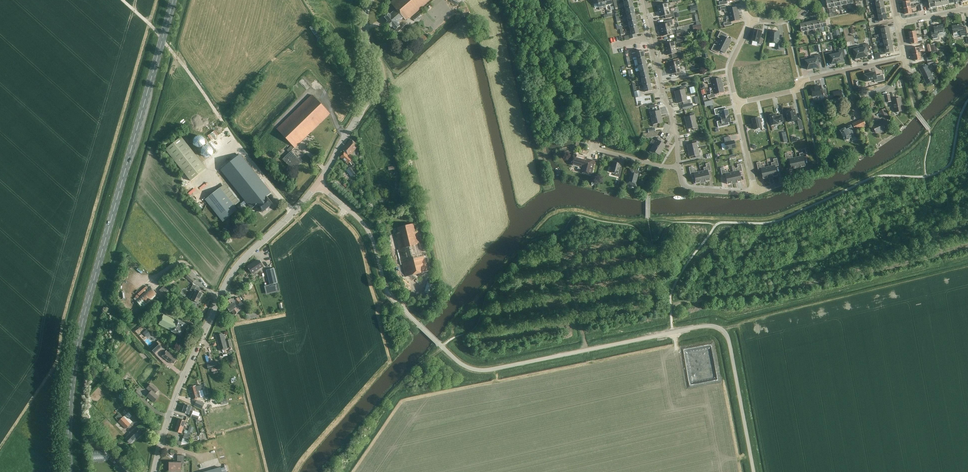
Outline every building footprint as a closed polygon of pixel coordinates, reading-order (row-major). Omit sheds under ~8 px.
[(390,3),(396,9),(390,15),(389,14),(384,17),(388,21),(387,22),(391,27),(392,26),(395,30),(400,26),(398,24),(399,23),(398,22),(404,18),(406,20),(408,18),(410,18),(430,0),(393,0),(390,3)] [(598,3),(594,4),(595,8),(599,7),(600,10),(602,9),(606,8),(606,6),(604,0),(597,0),(598,3)] [(631,0),(623,2),(625,9),(633,7),(632,3),(633,3),(632,0),(631,0)] [(826,0),(828,8),(833,7),(834,12),(836,11),(835,7),(834,7),(833,0),(828,0),(826,0)] [(834,7),(835,7),(839,6),(840,10),(842,10),(841,6),(839,0),(833,0),(834,7)] [(848,5),(848,4),(847,4),(846,0),(839,0),(841,6),(845,5),(846,9),(847,14),(849,13),(848,9),(849,9),(848,5)] [(911,6),(910,2),(914,2),(914,0),(910,0),(909,0),(910,1),(903,2),(904,8),(911,7),(911,6)] [(928,1),(928,0),(930,8),(936,7),(935,0),(928,0),(928,1)] [(877,10),(885,8),(884,2),(876,4),(876,5),(877,8),(873,9),(873,12),(877,11),(877,10)] [(659,11),(669,9),(668,6),(671,5),(670,3),(657,6),(659,11)] [(915,7),(915,5),(911,6),(911,7),(904,8),(905,14),(912,13),(911,8),(915,7)] [(634,13),(634,10),(635,9),(634,6),(633,7),(625,9),(622,9),(622,12),(625,11),(626,15),(634,13)] [(728,6),(720,7),(721,10),(724,10),(725,12),(728,12),(728,15),(738,13),(737,7),(728,9),(728,6)] [(878,14),(874,15),(874,17),(878,17),(878,16),(886,14),(885,8),(877,10),(877,11),(878,14)] [(669,9),(659,11),(660,17),(665,15),(666,18),(674,16),(673,11),(669,12),(669,9)] [(636,20),(635,16),(636,16),(635,13),(634,13),(626,15),(628,22),(636,20)] [(727,22),(723,23),(724,26),(732,25),(731,22),(740,20),(738,13),(728,15),(729,19),(726,19),(727,22)] [(878,16),(878,17),(879,20),(875,21),(876,23),(880,22),(887,20),(886,14),(878,16)] [(825,18),(819,20),(821,28),(825,27),(826,31),(829,31),(828,26),(827,26),(825,18)] [(637,26),(637,23),(638,22),(637,19),(636,20),(628,22),(629,28),(637,26)] [(661,31),(671,28),(670,25),(673,25),(672,20),(664,21),(665,24),(660,25),(661,31)] [(819,20),(813,21),(815,29),(819,28),(821,36),(823,36),(822,32),(821,28),(819,20)] [(813,21),(807,22),(809,31),(809,30),(813,30),(814,34),(816,33),(815,29),(813,21)] [(810,35),(809,30),(809,31),(807,22),(800,24),(802,32),(807,31),(808,35),(810,35)] [(939,39),(939,36),(938,34),(945,33),(944,24),(934,27),(934,30),(931,31),(933,40),(939,39)] [(962,24),(952,26),(954,34),(960,33),(961,38),(967,36),(966,27),(963,27),(962,24)] [(638,29),(639,29),(638,26),(637,26),(629,28),(626,29),(626,32),(630,31),(631,35),(629,35),(629,39),(637,37),(636,34),(639,33),(638,29)] [(874,35),(875,37),(878,37),(883,36),(882,35),(890,33),(889,27),(881,29),(882,34),(878,35),(874,35)] [(755,29),(752,41),(759,42),(759,44),(762,44),(763,39),(761,38),(762,31),(755,29)] [(728,47),(731,40),(726,38),(727,35),(720,31),(718,37),(720,38),(719,42),(720,42),(728,47)] [(779,42),(780,32),(771,31),(770,38),(769,38),(769,43),(777,43),(776,49),(781,50),(782,43),(779,42)] [(884,41),(891,39),(890,33),(882,35),(883,36),(883,40),(879,41),(880,43),(884,42),(884,41)] [(885,47),(893,45),(891,39),(884,41),(884,42),(885,46),(880,46),(881,49),(885,48),(885,47)] [(728,47),(720,42),(719,42),(717,45),(714,44),(711,50),(718,53),(720,50),(725,53),(728,47)] [(862,58),(868,56),(867,51),(870,51),(868,44),(863,45),(863,48),(860,49),(862,58)] [(885,47),(885,48),(886,51),(882,52),(882,55),(886,54),(886,53),(894,52),(893,45),(885,47)] [(859,46),(850,48),(852,56),(855,55),(856,59),(862,58),(860,49),(859,46)] [(920,53),(920,49),(924,48),(923,46),(919,47),(912,49),(913,55),(920,53)] [(675,48),(665,50),(667,55),(672,54),(673,58),(681,56),(680,50),(676,51),(675,48)] [(838,63),(844,62),(843,56),(845,56),(844,49),(839,50),(839,53),(836,54),(838,63)] [(644,57),(644,54),(645,53),(644,50),(635,52),(637,59),(644,57)] [(832,55),(832,52),(831,52),(825,53),(827,60),(830,59),(832,64),(838,63),(836,54),(832,55)] [(925,54),(924,53),(924,52),(920,53),(913,55),(915,61),(922,60),(921,55),(925,54)] [(813,68),(820,67),(818,62),(821,61),(820,55),(814,56),(815,59),(811,59),(813,68)] [(646,64),(645,60),(646,60),(645,57),(644,57),(637,59),(638,66),(646,64)] [(808,60),(807,57),(801,59),(803,65),(806,64),(807,70),(813,68),(811,59),(808,60)] [(670,69),(680,67),(679,64),(682,63),(681,58),(674,59),(675,62),(669,63),(670,69)] [(647,70),(647,67),(648,66),(647,63),(646,64),(638,66),(640,72),(647,70)] [(934,80),(927,66),(920,70),(927,84),(934,80)] [(680,67),(670,69),(671,74),(676,73),(677,76),(684,74),(684,71),(681,72),(680,67)] [(649,77),(648,73),(649,73),(648,70),(647,70),(640,72),(641,79),(649,77)] [(876,76),(875,73),(864,75),(866,82),(874,80),(875,83),(881,82),(880,75),(876,76)] [(650,83),(650,80),(651,79),(650,76),(649,77),(641,79),(643,85),(650,83)] [(712,80),(711,77),(704,79),(704,82),(708,81),(708,84),(711,83),(712,87),(722,85),(721,78),(712,80)] [(639,89),(643,88),(644,92),(652,90),(651,86),(652,86),(652,83),(650,83),(643,85),(639,86),(639,89)] [(708,99),(715,97),(715,94),(724,92),(722,85),(712,87),(713,91),(710,92),(710,94),(707,95),(708,99)] [(821,86),(818,87),(818,86),(814,87),(814,88),(811,88),(811,89),(811,90),(811,92),(812,93),(813,96),(823,94),(821,86)] [(680,90),(674,91),(676,97),(686,95),(684,87),(680,88),(680,90)] [(282,159),(284,161),(293,170),(301,162),(291,151),(330,114),(312,95),(277,129),(292,145),(287,150),(289,153),(282,159)] [(686,95),(676,97),(677,104),(682,102),(683,104),(688,103),(686,95)] [(895,112),(903,111),(901,98),(893,100),(895,112)] [(722,107),(714,109),(715,115),(720,114),(720,117),(729,115),(728,109),(722,111),(722,107)] [(889,115),(885,108),(880,111),(882,115),(883,115),(885,117),(889,115)] [(654,109),(649,110),(651,119),(661,116),(660,110),(654,111),(654,109)] [(796,116),(794,109),(786,111),(789,122),(798,120),(797,115),(796,116)] [(690,116),(685,117),(686,123),(696,121),(694,113),(690,114),(690,116)] [(776,116),(776,114),(769,115),(771,125),(778,124),(778,123),(783,121),(782,115),(776,116)] [(721,120),(717,121),(718,127),(726,126),(725,123),(730,122),(729,115),(720,117),(721,120)] [(661,116),(651,119),(653,127),(657,126),(657,124),(663,122),(661,116)] [(760,117),(753,119),(755,129),(762,128),(761,124),(760,117)] [(863,119),(852,124),(856,131),(867,125),(863,119)] [(877,133),(890,127),(887,120),(873,126),(877,133)] [(696,121),(686,123),(687,129),(693,128),(694,130),(698,129),(696,121)] [(851,126),(841,131),(846,141),(856,136),(851,126)] [(193,141),(193,143),(194,145),(196,146),(198,147),(201,147),(203,146),(204,144),(205,142),(205,140),(204,138),(202,136),(200,136),(197,136),(195,137),(194,139),(193,141)] [(735,147),(734,141),(731,142),(730,136),(724,138),(725,143),(724,143),(726,149),(735,147)] [(181,137),(165,150),(191,181),(207,168),(181,137)] [(658,138),(654,145),(662,150),(666,145),(661,141),(662,140),(658,138)] [(349,156),(350,155),(358,146),(351,140),(342,149),(345,152),(349,156)] [(693,144),(687,145),(688,151),(698,149),(697,143),(696,141),(692,141),(693,144)] [(221,153),(228,147),(226,145),(219,150),(221,153)] [(654,145),(649,152),(653,154),(654,152),(659,155),(662,150),(654,145)] [(202,155),(204,156),(206,157),(209,157),(211,156),(212,154),(213,152),(213,151),(213,150),(211,148),(210,146),(208,146),(205,146),(203,147),(202,148),(201,151),(201,153),(202,155)] [(698,149),(688,151),(689,157),(695,156),(696,158),(700,157),(698,149)] [(800,156),(797,157),(799,168),(806,166),(804,157),(807,156),(805,149),(802,150),(803,153),(800,153),(800,156)] [(354,158),(350,155),(349,156),(345,152),(340,157),(348,164),(350,162),(352,166),(355,163),(352,159),(354,158)] [(799,168),(797,157),(793,158),(792,155),(789,156),(789,153),(785,153),(787,161),(790,160),(792,169),(799,168)] [(595,161),(594,161),(586,159),(586,157),(574,154),(571,165),(581,167),(580,172),(591,175),(595,161)] [(240,155),(220,171),(226,179),(228,178),(230,182),(229,183),(231,185),(232,184),(245,200),(248,203),(249,205),(250,204),(253,208),(256,205),(262,212),(273,204),(269,199),(271,197),(269,194),(262,185),(264,184),(240,155)] [(768,167),(771,177),(778,175),(776,166),(779,166),(777,158),(774,159),(774,162),(772,163),(772,166),(768,167)] [(613,162),(611,172),(615,173),(614,176),(620,177),(622,168),(619,167),(620,164),(613,162)] [(761,165),(760,162),(757,163),(759,170),(762,169),(764,178),(771,177),(768,167),(765,167),(764,164),(761,165)] [(704,170),(700,171),(703,182),(710,180),(708,171),(711,170),(709,163),(706,164),(706,167),(704,168),(704,170)] [(734,182),(741,181),(739,172),(742,171),(741,164),(737,164),(738,168),(735,168),(736,171),(732,172),(734,182)] [(350,167),(346,170),(352,178),(356,175),(355,174),(350,167)] [(703,182),(700,171),(697,172),(696,169),(693,170),(692,167),(689,167),(691,175),(694,174),(696,183),(703,182)] [(725,171),(724,167),(720,168),(722,176),(725,175),(727,184),(734,182),(732,172),(728,173),(727,170),(725,171)] [(628,179),(626,184),(636,186),(636,187),(636,181),(637,177),(640,172),(639,172),(630,169),(630,174),(628,179)] [(227,184),(207,199),(224,222),(240,210),(229,196),(231,195),(230,194),(232,191),(227,184)] [(405,277),(428,271),(418,231),(415,232),(413,224),(397,228),(398,233),(396,234),(397,238),(395,238),(405,277)] [(252,274),(263,266),(260,260),(258,261),(257,260),(247,267),(252,274)] [(278,283),(274,268),(266,270),(270,285),(278,283)] [(188,274),(186,277),(192,283),(195,280),(188,274)] [(166,284),(159,291),(163,295),(170,289),(166,284)] [(198,303),(203,293),(200,291),(202,288),(196,285),(196,286),(193,284),(190,290),(193,292),(190,298),(191,299),(198,303)] [(158,295),(150,287),(136,300),(143,308),(158,295)] [(240,311),(241,310),(239,306),(243,303),(238,297),(235,300),(233,298),(232,299),(231,299),(226,303),(229,307),(227,308),(230,312),(232,311),(234,315),(240,311)] [(246,314),(247,320),(256,317),(257,318),(259,318),(258,311),(246,314)] [(181,336),(186,324),(177,319),(177,321),(164,315),(159,324),(172,330),(172,331),(181,336)] [(147,329),(143,333),(147,338),(151,334),(147,329)] [(228,348),(232,347),(230,339),(226,341),(224,335),(222,335),(222,334),(217,335),(218,336),(216,337),(220,351),(228,349),(228,348)] [(157,341),(150,348),(155,353),(162,347),(157,341)] [(173,364),(176,360),(175,359),(176,358),(166,351),(162,356),(171,364),(172,363),(173,364)] [(217,362),(209,364),(210,369),(211,369),(212,371),(218,370),(218,367),(217,362)] [(154,402),(159,397),(155,393),(158,390),(150,384),(147,389),(150,392),(147,396),(154,402)] [(192,399),(200,397),(199,390),(198,391),(196,386),(195,386),(190,387),(192,392),(191,392),(192,399)] [(139,398),(143,395),(138,389),(134,393),(139,398)] [(197,399),(195,405),(202,409),(205,403),(197,399)] [(193,411),(194,407),(191,407),(191,406),(185,404),(182,412),(189,414),(190,410),(193,411)] [(126,429),(131,424),(130,424),(133,421),(126,415),(125,415),(123,417),(120,413),(116,417),(119,421),(126,429)] [(184,427),(186,421),(179,419),(177,425),(184,427)] [(182,433),(184,427),(177,425),(175,431),(182,433)] [(130,444),(142,432),(137,427),(125,439),(130,444)] [(182,442),(187,444),(188,444),(191,443),(190,439),(189,438),(190,434),(185,433),(183,438),(182,442)] [(104,450),(91,450),(92,462),(104,461),(104,450)] [(184,463),(184,455),(177,455),(177,462),(169,461),(169,471),(178,471),(178,470),(181,470),(181,463),(184,463)] [(128,471),(121,464),(116,468),(120,471),(127,471),(128,471)]
